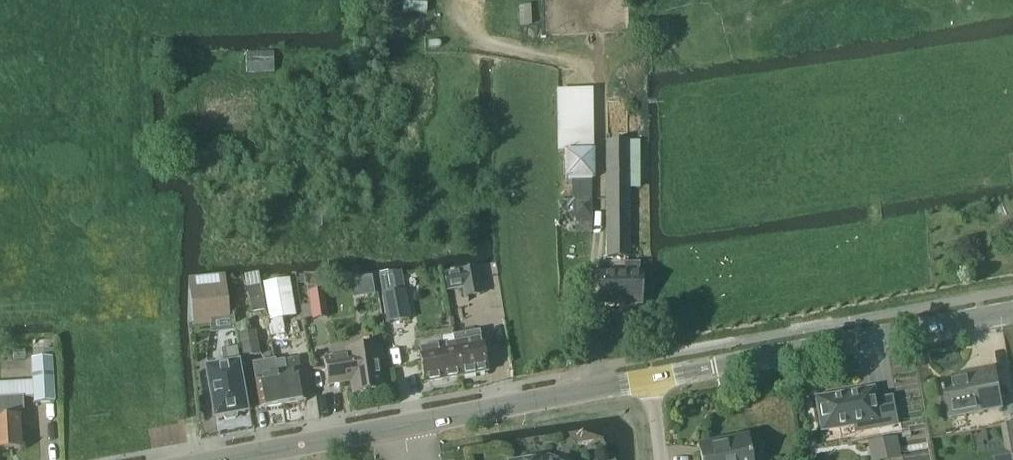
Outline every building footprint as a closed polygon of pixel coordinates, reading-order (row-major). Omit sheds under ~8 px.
[(595,180),(594,151),(594,89),(558,89),(558,152),(564,152),(565,181),(572,181),(572,201),(573,200),(573,219),(594,219),(592,202),(593,202),(592,180),(595,180)] [(629,141),(608,141),(607,258),(630,258),(630,187),(640,187),(641,142),(629,141)] [(639,305),(639,263),(627,264),(627,274),(602,274),(602,304),(614,304),(639,305)] [(401,271),(378,272),(378,273),(382,295),(388,324),(411,319),(405,290),(401,271)] [(481,297),(476,271),(444,276),(446,291),(462,289),(464,300),(481,297)] [(269,321),(297,316),(291,280),(263,285),(269,321)] [(227,282),(190,287),(195,328),(213,326),(213,323),(232,321),(227,282)] [(247,284),(251,313),(265,310),(260,282),(247,284)] [(313,320),(329,318),(324,289),(309,292),(313,320)] [(243,359),(261,355),(256,331),(238,334),(243,359)] [(466,333),(454,335),(455,343),(461,377),(480,373),(487,372),(480,331),(472,332),(466,333)] [(441,338),(419,342),(426,383),(461,377),(455,343),(442,345),(441,338)] [(328,384),(353,381),(354,394),(382,390),(376,346),(349,350),(350,355),(324,359),(328,384)] [(227,367),(207,371),(215,418),(223,416),(225,420),(235,418),(236,414),(245,412),(236,365),(240,365),(237,347),(223,349),(227,367)] [(34,403),(55,402),(53,358),(32,359),(34,403)] [(298,358),(276,361),(284,406),(306,402),(298,358)] [(276,359),(252,363),(255,378),(255,379),(256,379),(261,410),(284,406),(276,361),(276,359)] [(958,379),(943,382),(949,412),(985,405),(983,395),(995,393),(990,368),(978,371),(976,371),(957,375),(958,379)] [(862,391),(816,398),(822,432),(854,426),(855,434),(896,427),(891,401),(891,397),(875,400),(873,389),(862,391)] [(17,411),(23,411),(23,398),(0,399),(0,450),(20,449),(19,416),(17,416),(17,411)] [(994,459),(1012,459),(1012,421),(1001,423),(1005,451),(992,453),(994,459)] [(867,441),(871,459),(884,459),(902,457),(898,436),(867,441)] [(702,459),(751,459),(747,437),(718,443),(719,448),(700,452),(702,459)]
